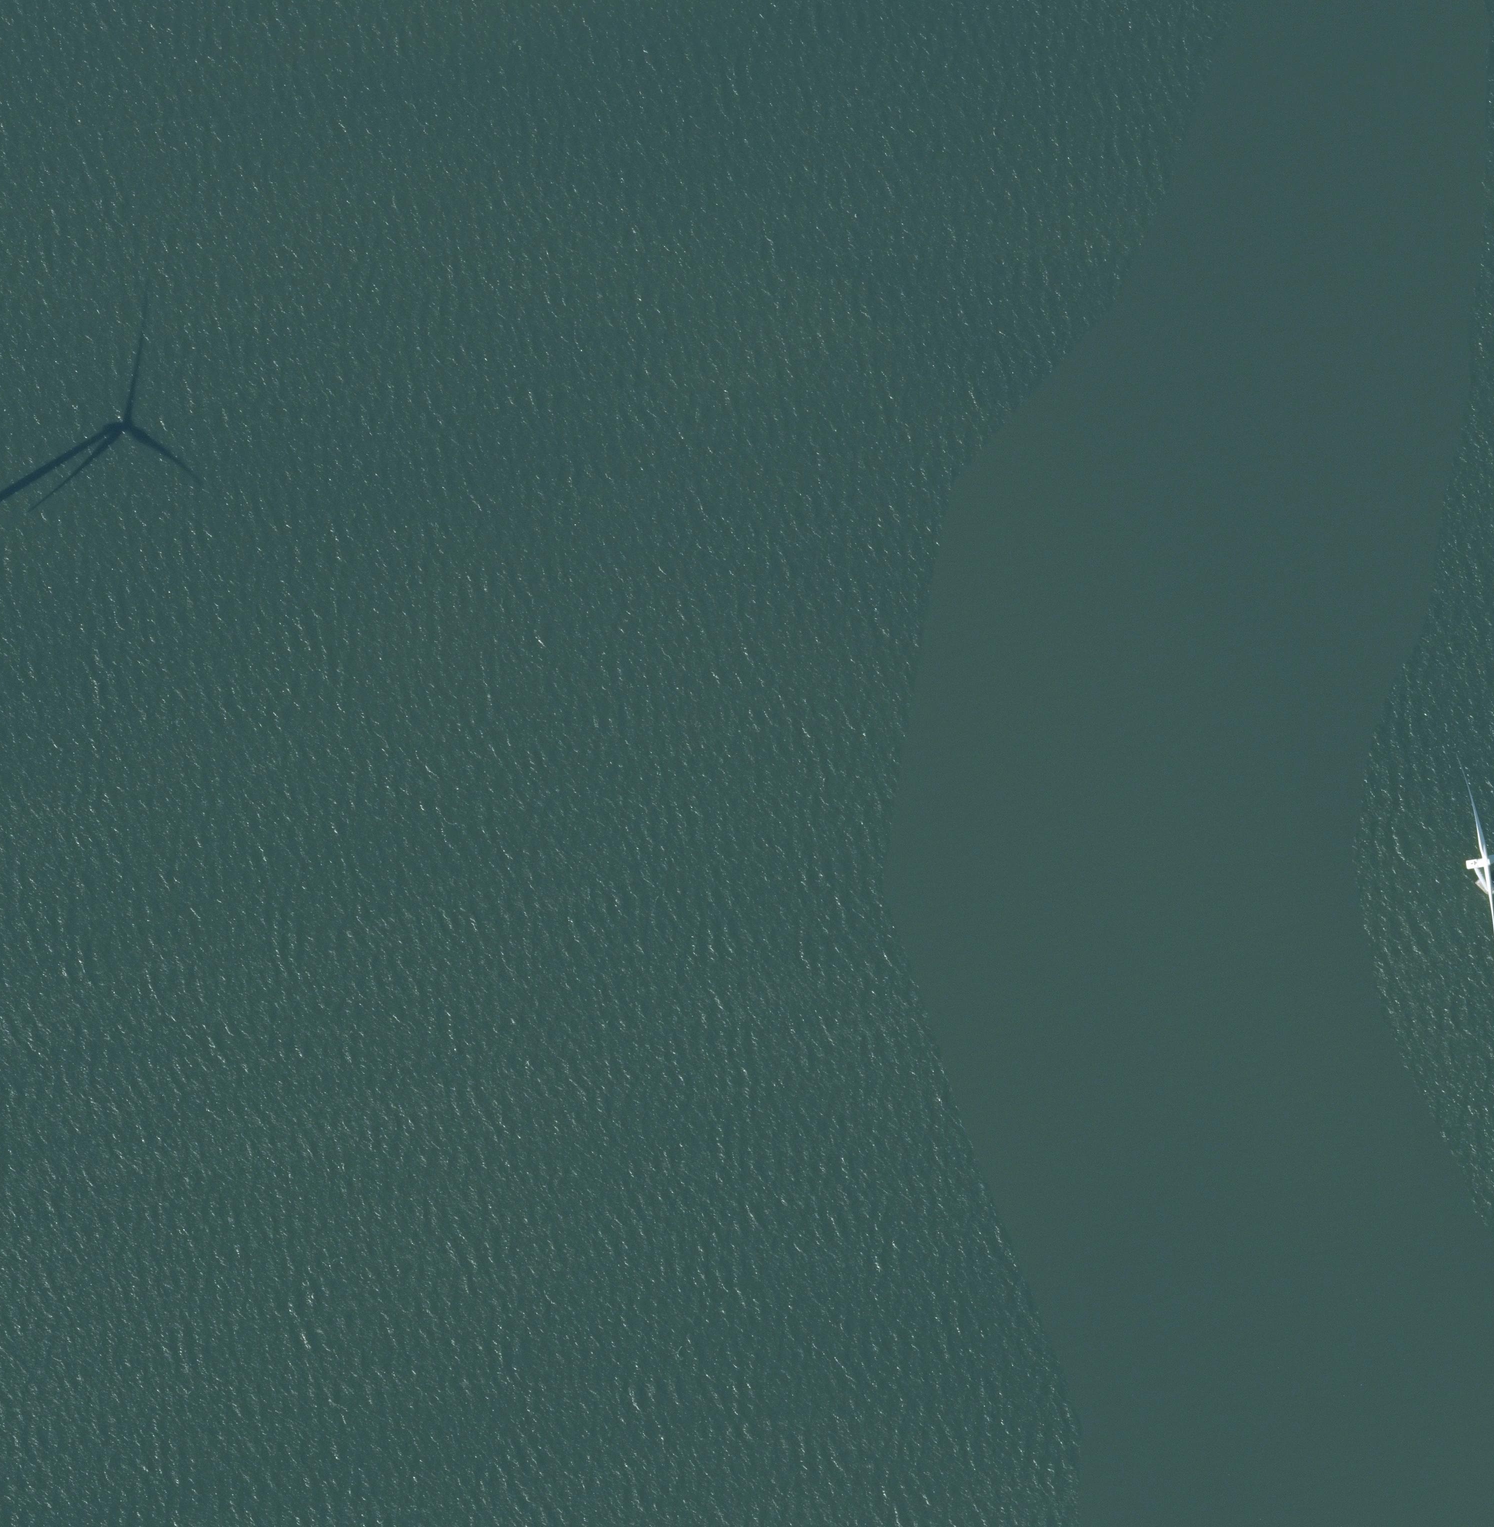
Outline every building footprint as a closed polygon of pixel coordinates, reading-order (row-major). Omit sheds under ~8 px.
[(1486,889),(1486,891),(1487,892),(1488,893),(1490,893),(1492,893),(1493,892),(1493,891),(1493,887),(1493,886),(1492,885),(1490,884),(1488,885),(1487,886),(1486,887),(1486,889)]
